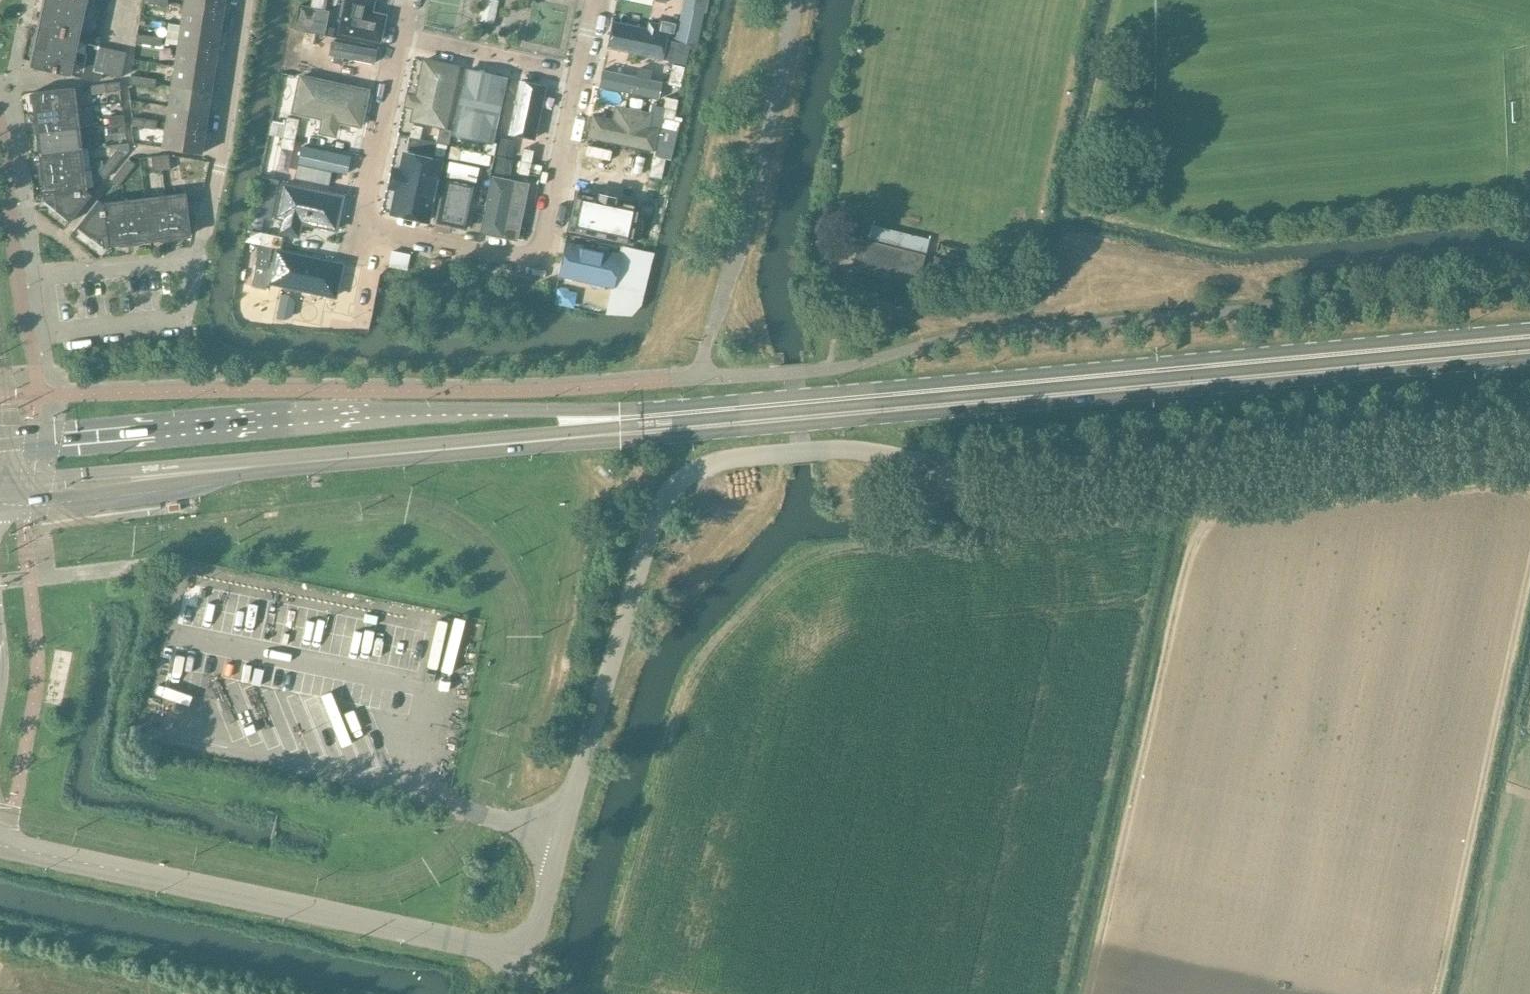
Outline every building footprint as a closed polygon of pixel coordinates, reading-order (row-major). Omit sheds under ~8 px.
[(38,26),(77,35),(85,0),(43,0),(38,26)] [(183,5),(222,11),(224,0),(184,0),(183,5)] [(295,29),(304,31),(324,36),(329,10),(322,8),(323,0),(311,0),(310,5),(300,3),(295,29)] [(387,13),(332,1),(329,15),(383,28),(387,13)] [(222,11),(183,5),(180,25),(219,31),(222,11)] [(667,35),(613,23),(608,47),(661,59),(667,35)] [(219,31),(180,25),(177,45),(216,51),(219,31)] [(38,26),(29,67),(68,76),(77,35),(38,26)] [(316,34),(304,31),(302,43),(314,46),(316,34)] [(149,36),(136,35),(135,43),(148,45),(149,36)] [(162,38),(149,36),(148,45),(160,47),(162,38)] [(672,62),(685,65),(689,45),(677,42),(672,62)] [(377,56),(321,43),(317,59),(374,72),(377,56)] [(216,51),(177,45),(174,66),(213,72),(216,51)] [(126,53),(97,47),(91,72),(120,78),(126,53)] [(449,127),(460,71),(425,64),(413,120),(449,127)] [(670,81),(681,83),(684,66),(674,64),(670,81)] [(213,72),(174,66),(170,86),(210,92),(213,72)] [(603,72),(599,89),(658,102),(662,85),(603,72)] [(485,138),(497,78),(469,73),(457,132),(485,138)] [(143,78),(130,76),(129,85),(141,87),(143,78)] [(370,92),(300,77),(292,114),(362,129),(370,92)] [(155,80),(143,78),(141,87),(154,88),(155,80)] [(119,82),(104,84),(105,93),(120,91),(119,82)] [(546,89),(521,84),(510,135),(535,140),(546,89)] [(210,92),(170,86),(167,107),(207,113),(210,92)] [(72,88),(32,92),(35,114),(75,109),(72,88)] [(207,113),(167,107),(164,127),(204,133),(207,113)] [(595,117),(590,139),(652,153),(657,131),(650,129),(653,116),(616,107),(613,121),(595,117)] [(75,109),(35,114),(37,134),(77,129),(75,109)] [(108,117),(109,125),(124,124),(123,115),(108,117)] [(145,119),(131,117),(130,126),(143,128),(145,119)] [(298,120),(286,117),(282,137),(294,139),(298,120)] [(663,158),(672,120),(662,118),(653,156),(663,158)] [(156,121),(145,119),(143,128),(155,130),(156,121)] [(124,124),(109,125),(110,134),(125,132),(124,124)] [(412,125),(409,137),(419,139),(422,127),(412,125)] [(204,133),(164,127),(161,148),(201,154),(204,133)] [(438,128),(436,142),(448,144),(450,131),(438,128)] [(77,129),(37,134),(40,155),(80,150),(77,129)] [(497,165),(514,167),(519,139),(501,137),(497,165)] [(294,140),(282,138),(279,148),(292,150),(294,140)] [(444,157),(446,145),(435,143),(420,140),(417,152),(444,157)] [(496,143),(486,141),(483,153),(493,155),(496,143)] [(460,148),(450,146),(447,158),(457,160),(460,148)] [(624,170),(627,155),(587,147),(584,161),(624,170)] [(533,151),(523,149),(520,161),(530,163),(533,151)] [(80,150),(40,155),(42,174),(82,170),(80,150)] [(116,150),(107,162),(114,167),(123,155),(116,150)] [(168,155),(159,156),(161,171),(170,170),(168,155)] [(159,156),(151,157),(152,172),(161,171),(159,156)] [(443,164),(405,156),(393,213),(430,221),(443,164)] [(660,179),(664,161),(665,159),(663,158),(653,156),(648,176),(658,178),(659,179),(660,179)] [(128,159),(119,171),(126,176),(135,165),(128,159)] [(518,173),(528,175),(530,163),(520,161),(518,173)] [(105,178),(114,167),(107,162),(98,173),(104,178),(105,178)] [(479,173),(451,167),(439,223),(467,229),(479,173)] [(82,170),(42,174),(45,195),(84,191),(82,170)] [(117,188),(126,176),(119,171),(110,182),(111,183),(117,188)] [(517,185),(493,180),(482,235),(505,240),(517,185)] [(344,199),(283,186),(276,219),(337,231),(344,199)] [(84,191),(45,195),(45,201),(54,200),(56,211),(69,221),(90,195),(85,192),(84,191)] [(186,195),(164,198),(169,238),(190,235),(186,195)] [(164,198),(144,200),(149,240),(169,238),(164,198)] [(144,200),(124,203),(129,242),(149,240),(144,200)] [(97,201),(77,227),(90,238),(101,236),(102,246),(108,245),(103,205),(102,205),(97,201)] [(124,203),(103,205),(108,245),(129,242),(124,203)] [(638,215),(650,218),(652,207),(640,205),(638,215)] [(574,209),(567,242),(626,255),(633,222),(612,217),(612,215),(596,211),(596,214),(574,209)] [(282,237),(262,233),(259,245),(279,249),(282,237)] [(918,282),(925,255),(866,240),(859,267),(918,282)] [(268,261),(271,248),(259,245),(255,265),(251,286),(266,289),(271,262),(268,261)] [(567,248),(560,277),(613,289),(620,260),(567,248)] [(627,271),(643,275),(645,264),(647,254),(631,250),(627,271)] [(343,266),(277,251),(269,285),(335,300),(343,266)] [(634,292),(637,279),(627,277),(625,290),(634,292)] [(292,316),(294,301),(290,296),(280,294),(276,319),(285,320),(292,316)]
